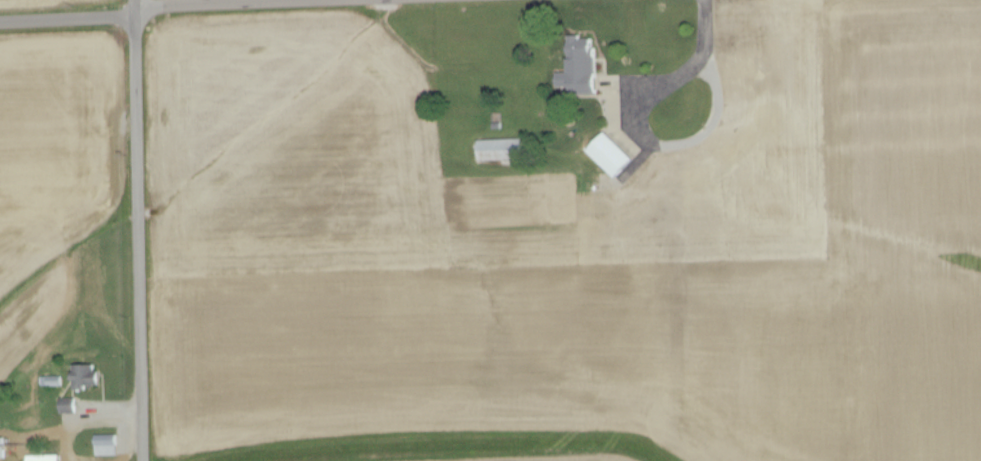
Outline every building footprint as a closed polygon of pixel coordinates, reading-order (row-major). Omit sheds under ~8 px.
[(566,72),(554,72),(554,87),(567,87),(567,95),(594,95),(594,37),(566,37),(566,72)] [(584,150),(613,178),(631,159),(603,132),(584,150)] [(520,159),(520,139),(475,140),(476,160),(520,159)] [(72,388),(96,387),(95,365),(71,366),(72,388)] [(92,456),(115,456),(115,435),(92,435),(92,456)]
